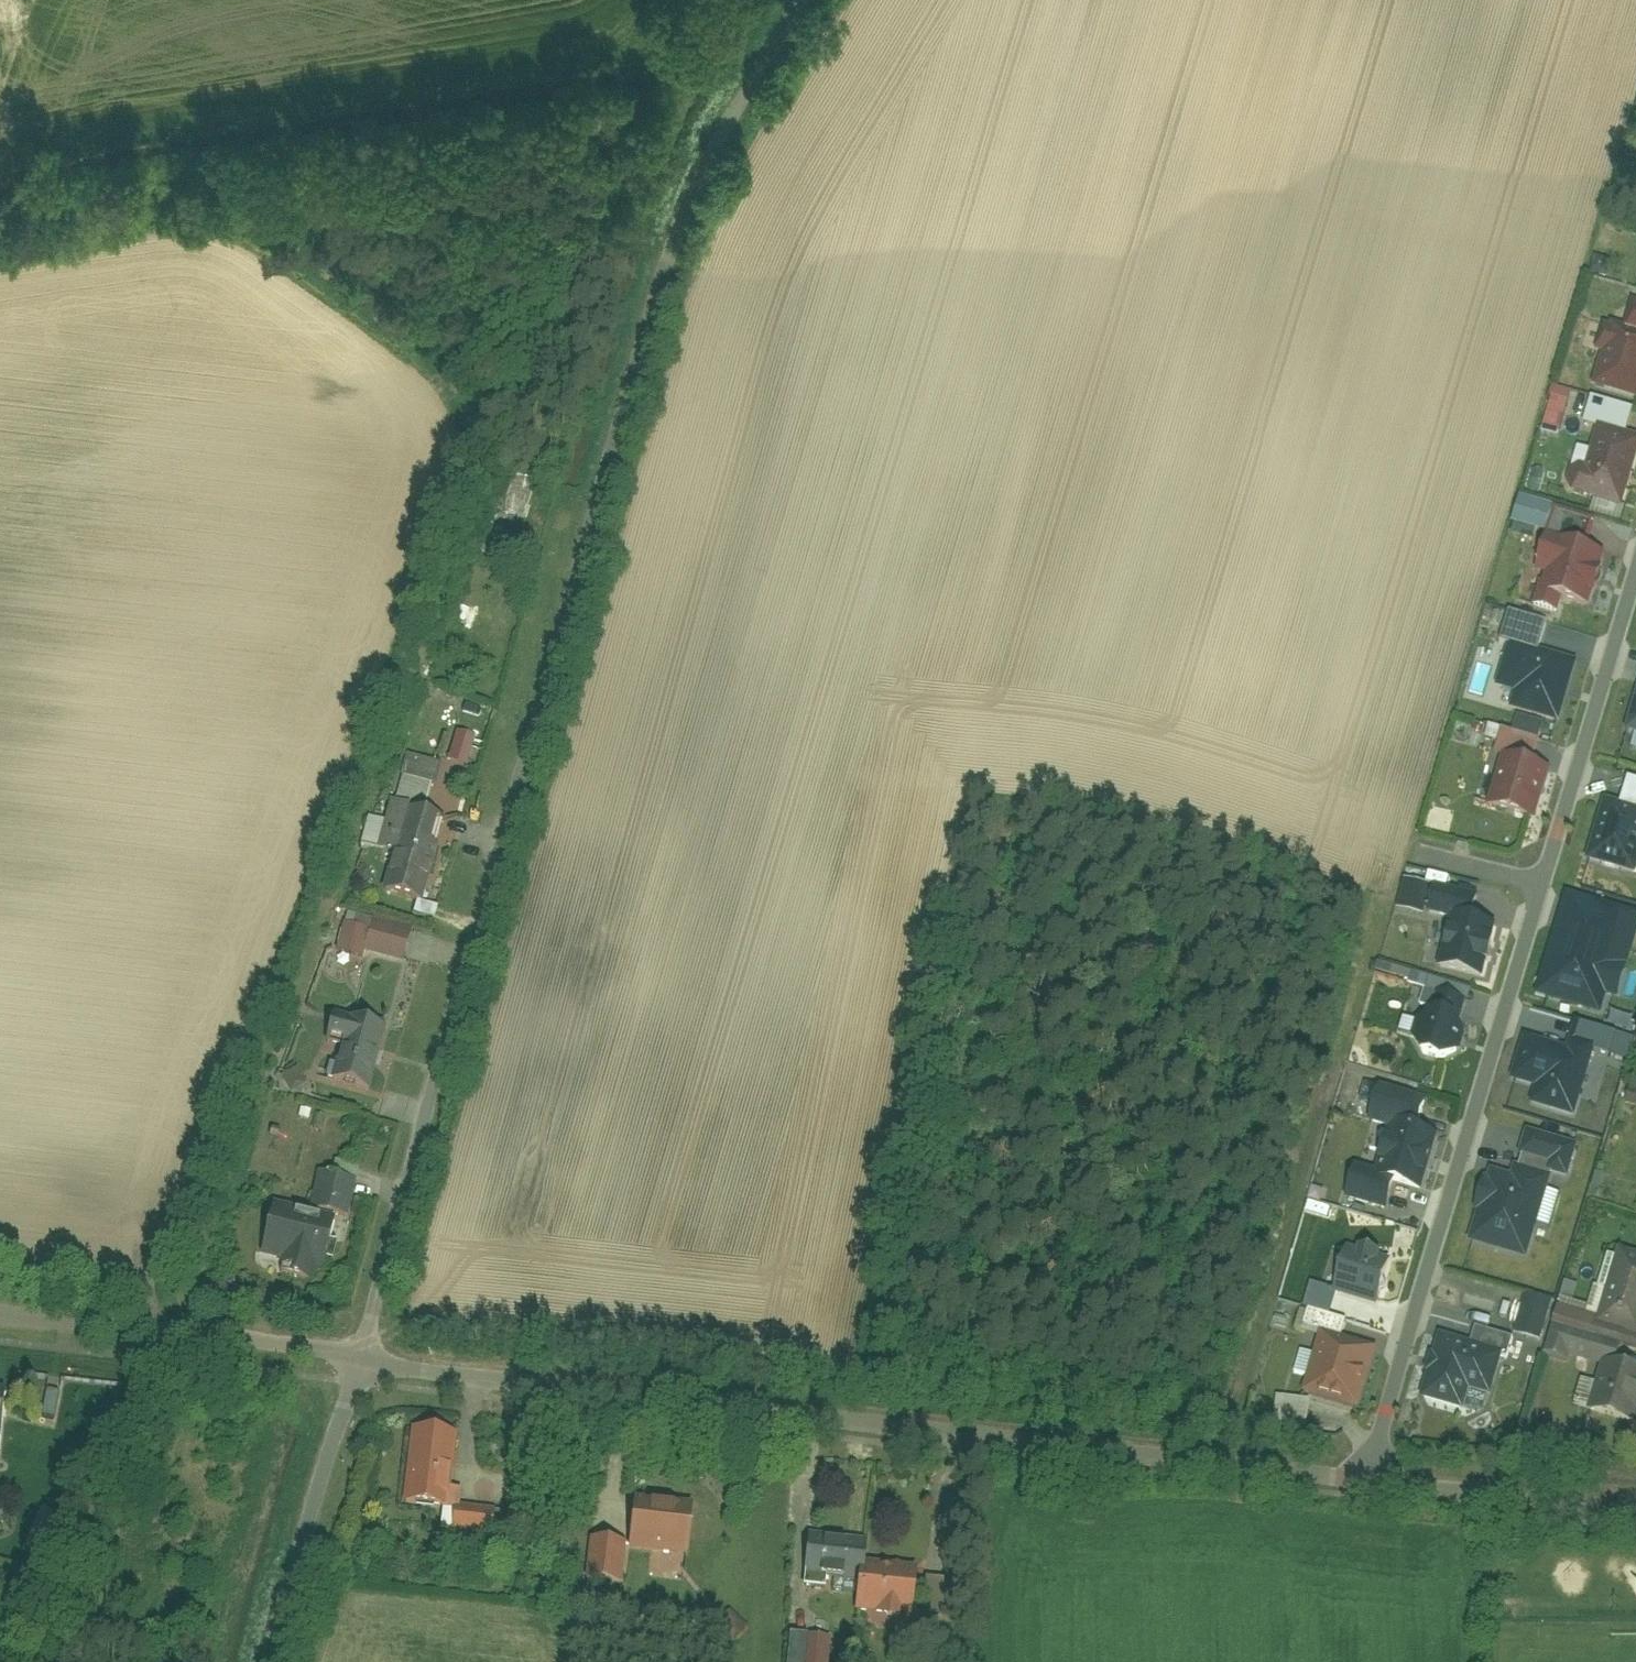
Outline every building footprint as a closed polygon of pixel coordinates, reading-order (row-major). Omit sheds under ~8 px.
[(1617,325),(1597,386),(1635,397),(1635,331),(1617,325)] [(1545,420),(1565,425),(1572,392),(1553,388),(1545,420)] [(1604,424),(1592,465),(1587,464),(1576,469),(1573,484),(1580,492),(1630,506),(1635,484),(1635,434),(1604,424)] [(505,515),(526,519),(534,481),(512,477),(505,515)] [(1510,524),(1547,535),(1556,507),(1519,496),(1510,524)] [(1612,552),(1554,534),(1542,571),(1548,573),(1537,606),(1563,613),(1568,597),(1596,607),(1612,552)] [(1583,661),(1515,642),(1503,686),(1520,691),(1515,708),(1565,722),(1583,661)] [(462,731),(453,760),(471,766),(479,735),(462,731)] [(1556,768),(1506,754),(1493,805),(1541,819),(1556,768)] [(440,773),(411,768),(403,812),(432,818),(440,773)] [(1610,798),(1592,860),(1635,873),(1635,806),(1610,798)] [(425,914),(445,838),(408,828),(388,905),(425,914)] [(1572,892),(1542,994),(1609,1015),(1614,995),(1627,999),(1635,963),(1635,911),(1572,892)] [(1502,924),(1459,913),(1444,968),(1489,979),(1502,924)] [(343,916),(337,956),(363,959),(363,957),(404,963),(410,926),(343,916)] [(1471,1034),(1465,1015),(1440,1008),(1423,1019),(1418,1036),(1430,1055),(1450,1061),(1468,1050),(1471,1034)] [(377,1100),(387,1041),(349,1034),(338,1093),(377,1100)] [(1573,1048),(1530,1034),(1517,1079),(1542,1087),(1537,1105),(1581,1118),(1601,1050),(1575,1042),(1573,1048)] [(1429,1191),(1444,1135),(1394,1121),(1379,1177),(1429,1191)] [(333,1164),(331,1175),(314,1173),(309,1215),(349,1220),(355,1167),(333,1164)] [(1518,1176),(1497,1169),(1474,1243),(1533,1260),(1557,1177),(1521,1165),(1518,1176)] [(339,1222),(276,1210),(267,1257),(330,1269),(339,1222)] [(1397,1260),(1355,1245),(1340,1292),(1384,1306),(1397,1260)] [(1624,1249),(1602,1324),(1635,1335),(1635,1252),(1624,1249)] [(1384,1348),(1327,1332),(1309,1393),(1366,1410),(1384,1348)] [(1509,1352),(1445,1334),(1427,1398),(1470,1411),(1476,1391),(1498,1397),(1509,1352)] [(1607,1362),(1594,1410),(1635,1422),(1635,1370),(1607,1362)] [(1307,1428),(1310,1402),(1278,1398),(1274,1423),(1307,1428)] [(449,1495),(452,1443),(409,1436),(401,1509),(437,1513),(459,1515),(461,1498),(449,1495)] [(691,1516),(636,1509),(630,1551),(686,1558),(691,1516)] [(864,1569),(867,1544),(809,1538),(803,1587),(826,1589),(827,1581),(862,1584),(864,1569)] [(891,1572),(864,1569),(862,1584),(859,1611),(884,1613),(890,1621),(897,1615),(909,1617),(910,1605),(920,1596),(912,1586),(913,1575),(901,1573),(898,1567),(891,1572)] [(735,1646),(749,1631),(730,1613),(716,1627),(735,1646)] [(832,1641),(787,1635),(784,1661),(829,1661),(832,1641)]
